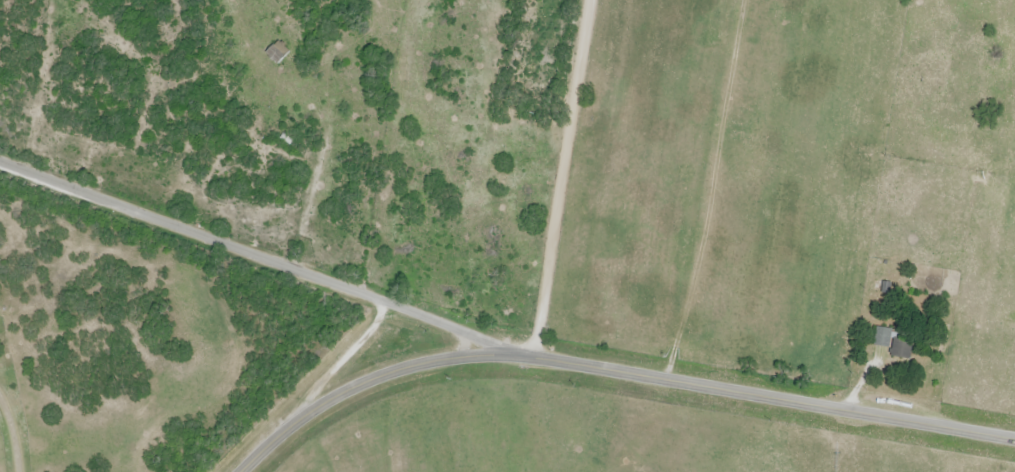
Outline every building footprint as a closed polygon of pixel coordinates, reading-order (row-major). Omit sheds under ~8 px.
[(290,52),(279,41),(265,56),(275,66),(290,52)] [(910,360),(913,335),(875,331),(873,347),(890,349),(890,358),(910,360)]
